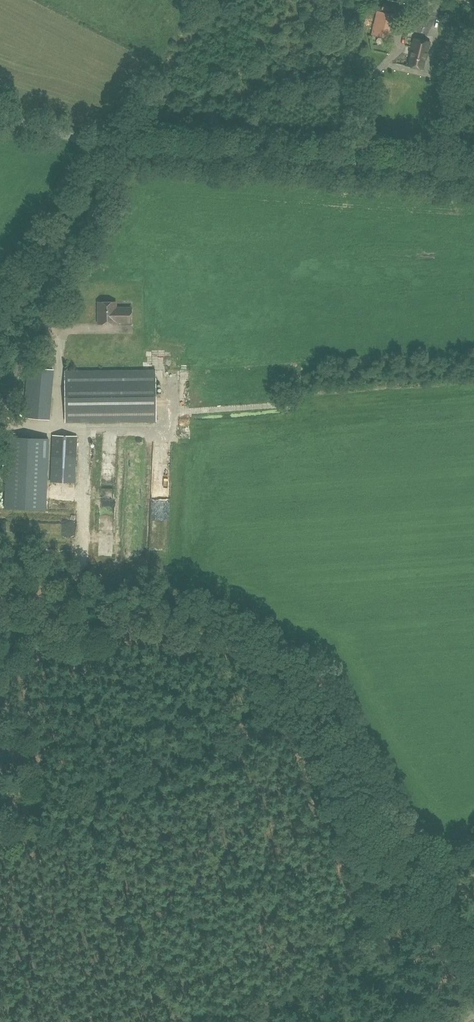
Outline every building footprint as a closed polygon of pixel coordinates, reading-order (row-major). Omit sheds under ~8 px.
[(386,32),(388,23),(376,20),(374,29),(386,32)] [(430,42),(414,38),(412,47),(413,47),(409,66),(422,69),(426,53),(427,53),(430,42)] [(115,303),(97,303),(98,324),(115,324),(115,323),(131,323),(130,308),(115,308),(115,303)] [(53,371),(27,368),(23,416),(49,418),(53,371)] [(65,372),(65,411),(65,423),(156,421),(155,371),(65,372)] [(179,383),(182,397),(191,395),(187,381),(179,383)] [(77,436),(52,435),(50,481),(74,482),(77,436)] [(6,509),(45,511),(48,439),(9,437),(6,509)]
